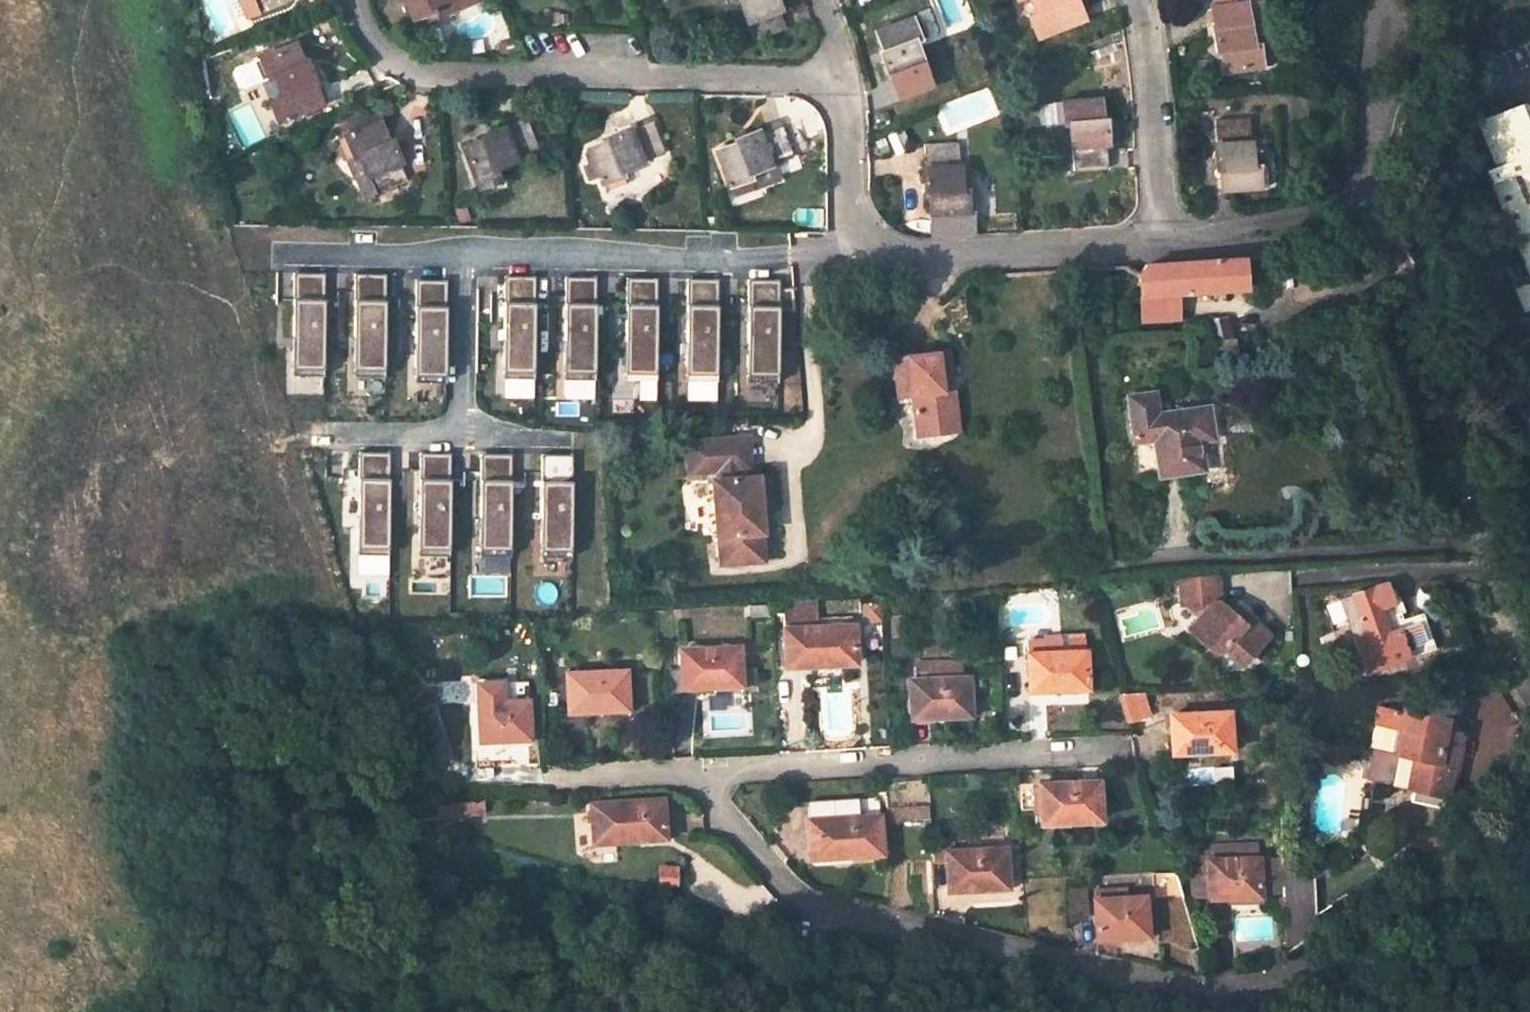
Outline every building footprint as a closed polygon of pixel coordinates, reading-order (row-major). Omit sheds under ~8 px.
[(249,23),(261,17),(253,0),(239,0),(249,23)] [(261,17),(295,2),(294,0),(253,0),(261,17)] [(409,25),(429,18),(425,4),(437,0),(401,0),(409,25)] [(425,4),(429,18),(477,3),(476,0),(437,0),(425,4)] [(722,7),(739,1),(755,43),(787,32),(777,0),(721,0),(722,7)] [(1046,36),(1075,24),(1066,0),(1031,0),(1046,36)] [(1233,7),(1237,32),(1247,31),(1242,5),(1233,7)] [(1241,52),(1237,32),(1233,7),(1200,11),(1208,58),(1212,58),(1215,78),(1259,71),(1256,51),(1241,52)] [(882,54),(876,56),(895,102),(928,89),(910,43),(924,38),(915,18),(874,34),(882,54)] [(242,88),(276,74),(285,96),(292,115),(322,103),(305,61),(301,63),(293,46),(234,68),(232,73),(237,86),(242,88)] [(292,115),(285,96),(272,102),(280,120),(292,115)] [(1091,100),(1047,102),(1048,125),(1062,124),(1064,170),(1100,168),(1098,120),(1092,120),(1091,100)] [(1528,107),(1505,101),(1470,118),(1490,166),(1484,169),(1529,275),(1529,106),(1528,107)] [(503,184),(499,171),(541,156),(527,119),(486,134),(486,138),(463,146),(480,193),(503,184)] [(623,176),(663,161),(648,123),(606,139),(608,144),(587,152),(605,197),(627,189),(623,176)] [(1242,171),(1241,123),(1204,125),(1205,171),(1212,172),(1212,192),(1256,191),(1256,171),(1242,171)] [(759,200),(750,176),(793,161),(780,125),(736,142),(738,147),(719,154),(739,207),(759,200)] [(381,126),(340,142),(349,165),(361,161),(377,199),(411,186),(393,145),(388,147),(381,126)] [(955,195),(952,147),(917,149),(919,201),(924,201),(924,218),(926,218),(928,235),(977,232),(976,215),(971,215),(969,196),(955,195)] [(361,161),(349,165),(365,204),(377,199),(361,161)] [(1142,295),(1207,291),(1247,288),(1246,260),(1182,264),(1148,266),(1142,275),(1142,295)] [(329,273),(297,272),(294,374),(326,375),(329,273)] [(388,275),(356,274),(353,376),(385,377),(388,275)] [(536,277),(504,276),(501,377),(533,378),(536,277)] [(597,278),(565,277),(562,379),(594,379),(597,278)] [(720,279),(688,278),(685,379),(717,380),(720,279)] [(658,280),(626,279),(623,380),(655,381),(658,280)] [(780,281),(747,280),(744,382),(776,383),(780,281)] [(448,282),(416,281),(413,383),(445,384),(448,282)] [(1516,288),(1527,308),(1529,307),(1529,281),(1516,288)] [(1208,314),(1207,291),(1142,295),(1143,319),(1208,314)] [(1212,347),(1214,363),(1231,362),(1230,343),(1228,343),(1227,323),(1214,325),(1214,346),(1212,347)] [(941,371),(950,370),(947,348),(896,354),(900,391),(912,390),(916,430),(946,427),(941,371)] [(950,370),(941,371),(946,427),(956,426),(950,370)] [(1152,415),(1158,414),(1155,393),(1128,396),(1134,443),(1155,441),(1152,415)] [(1203,471),(1200,442),(1199,432),(1212,430),(1209,408),(1158,414),(1152,415),(1155,441),(1159,477),(1203,471)] [(1213,440),(1212,430),(1199,432),(1200,442),(1213,440)] [(747,436),(738,437),(740,468),(749,468),(747,436)] [(740,468),(738,437),(685,441),(688,473),(715,470),(716,479),(711,479),(716,535),(717,535),(719,563),(763,560),(760,532),(762,532),(757,475),(741,477),(740,468)] [(392,452),(359,451),(356,553),(389,554),(392,452)] [(453,454),(421,453),(418,555),(450,556),(453,454)] [(514,457),(482,456),(479,558),(511,559),(514,457)] [(572,457),(540,456),(537,557),(569,558),(572,457)] [(1215,651),(1228,649),(1244,664),(1270,635),(1250,617),(1244,624),(1234,614),(1223,603),(1218,575),(1181,577),(1186,611),(1193,609),(1205,620),(1194,632),(1215,651)] [(1339,601),(1366,671),(1431,647),(1419,614),(1397,621),(1384,585),(1339,601)] [(854,622),(819,625),(817,598),(783,600),(787,665),(856,662),(854,622)] [(1250,617),(1241,607),(1234,614),(1244,624),(1250,617)] [(1044,639),(1044,653),(1028,653),(1030,692),(1088,690),(1087,651),(1063,653),(1063,638),(1044,639)] [(1087,651),(1086,638),(1063,638),(1063,653),(1087,651)] [(740,643),(680,646),(683,687),(742,683),(740,643)] [(566,672),(568,712),(626,709),(625,670),(566,672)] [(908,679),(909,718),(970,715),(968,675),(908,679)] [(474,683),(477,743),(527,741),(523,680),(474,683)] [(1143,694),(1121,696),(1129,723),(1149,717),(1143,694)] [(1408,789),(1421,727),(1424,715),(1403,710),(1402,714),(1376,708),(1368,748),(1371,748),(1364,780),(1408,789)] [(1229,753),(1227,714),(1169,717),(1172,757),(1229,753)] [(1421,727),(1445,732),(1447,720),(1424,715),(1421,727)] [(1421,727),(1408,789),(1413,790),(1411,801),(1435,807),(1437,796),(1443,797),(1456,735),(1445,732),(1421,727)] [(1456,735),(1443,797),(1448,798),(1457,777),(1466,737),(1456,735)] [(1230,781),(1230,768),(1214,770),(1215,781),(1230,781)] [(1096,777),(1021,781),(1021,808),(1040,807),(1040,820),(1097,816),(1096,777)] [(663,838),(661,798),(589,802),(592,841),(663,838)] [(879,798),(808,802),(811,857),(882,854),(879,798)] [(482,799),(437,804),(439,817),(469,811),(483,811),(482,799)] [(928,804),(885,807),(886,820),(929,817),(928,804)] [(1196,831),(1197,821),(1161,823),(1164,834),(1196,831)] [(1435,833),(1415,844),(1419,853),(1440,842),(1435,833)] [(1008,888),(1006,847),(946,850),(949,891),(1008,888)] [(1193,858),(1193,874),(1188,874),(1187,894),(1208,893),(1208,896),(1258,894),(1258,859),(1258,849),(1205,851),(1197,858),(1193,858)] [(1258,859),(1258,894),(1285,893),(1284,858),(1258,859)] [(1312,858),(1284,858),(1285,893),(1286,951),(1337,918),(1329,905),(1314,914),(1312,858)] [(1085,924),(1083,895),(1068,896),(1070,925),(1085,924)] [(1147,935),(1145,896),(1094,898),(1096,937),(1147,935)]
